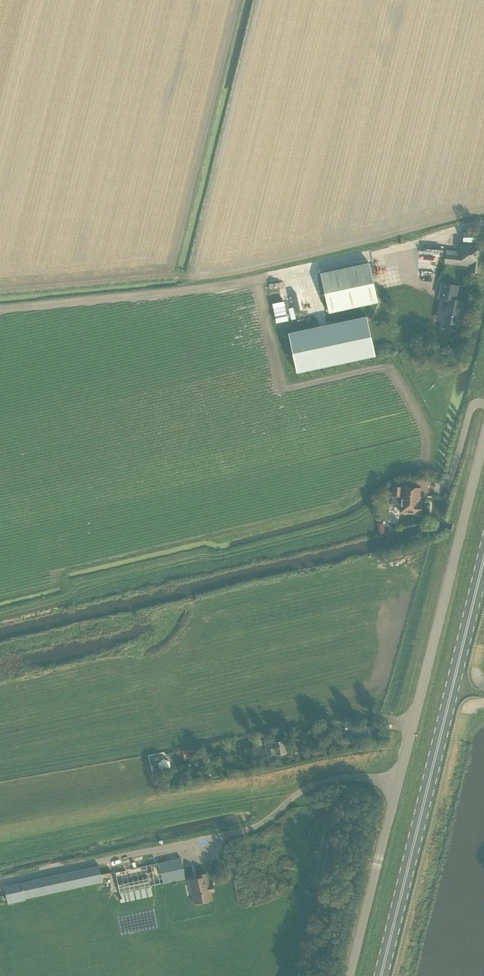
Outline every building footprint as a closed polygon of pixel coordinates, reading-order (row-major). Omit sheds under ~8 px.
[(471,267),(470,272),(480,273),(483,246),(478,245),(478,232),(464,232),(463,243),(461,243),(460,251),(446,250),(444,264),(471,267)] [(430,248),(429,256),(441,257),(441,248),(430,248)] [(368,261),(319,271),(327,311),(376,301),(368,261)] [(447,299),(442,322),(458,325),(463,301),(455,300),(457,287),(442,284),(439,297),(447,299)] [(323,326),(289,333),(297,373),(376,356),(375,353),(367,316),(323,326)] [(421,488),(393,486),(392,504),(400,504),(400,512),(420,514),(421,503),(419,503),(421,488)] [(267,755),(272,755),(286,753),(284,741),(275,742),(275,740),(266,741),(267,755)] [(160,768),(158,770),(159,773),(166,771),(170,767),(169,762),(164,760),(160,763),(160,768)] [(139,856),(140,863),(158,860),(157,854),(139,856)] [(166,862),(116,872),(120,897),(121,902),(153,895),(151,886),(186,879),(183,867),(182,858),(179,859),(166,862)] [(9,885),(5,886),(8,902),(104,881),(100,865),(9,885)] [(199,878),(190,880),(195,903),(213,900),(211,892),(215,891),(214,885),(210,885),(207,873),(199,875),(199,878)]
